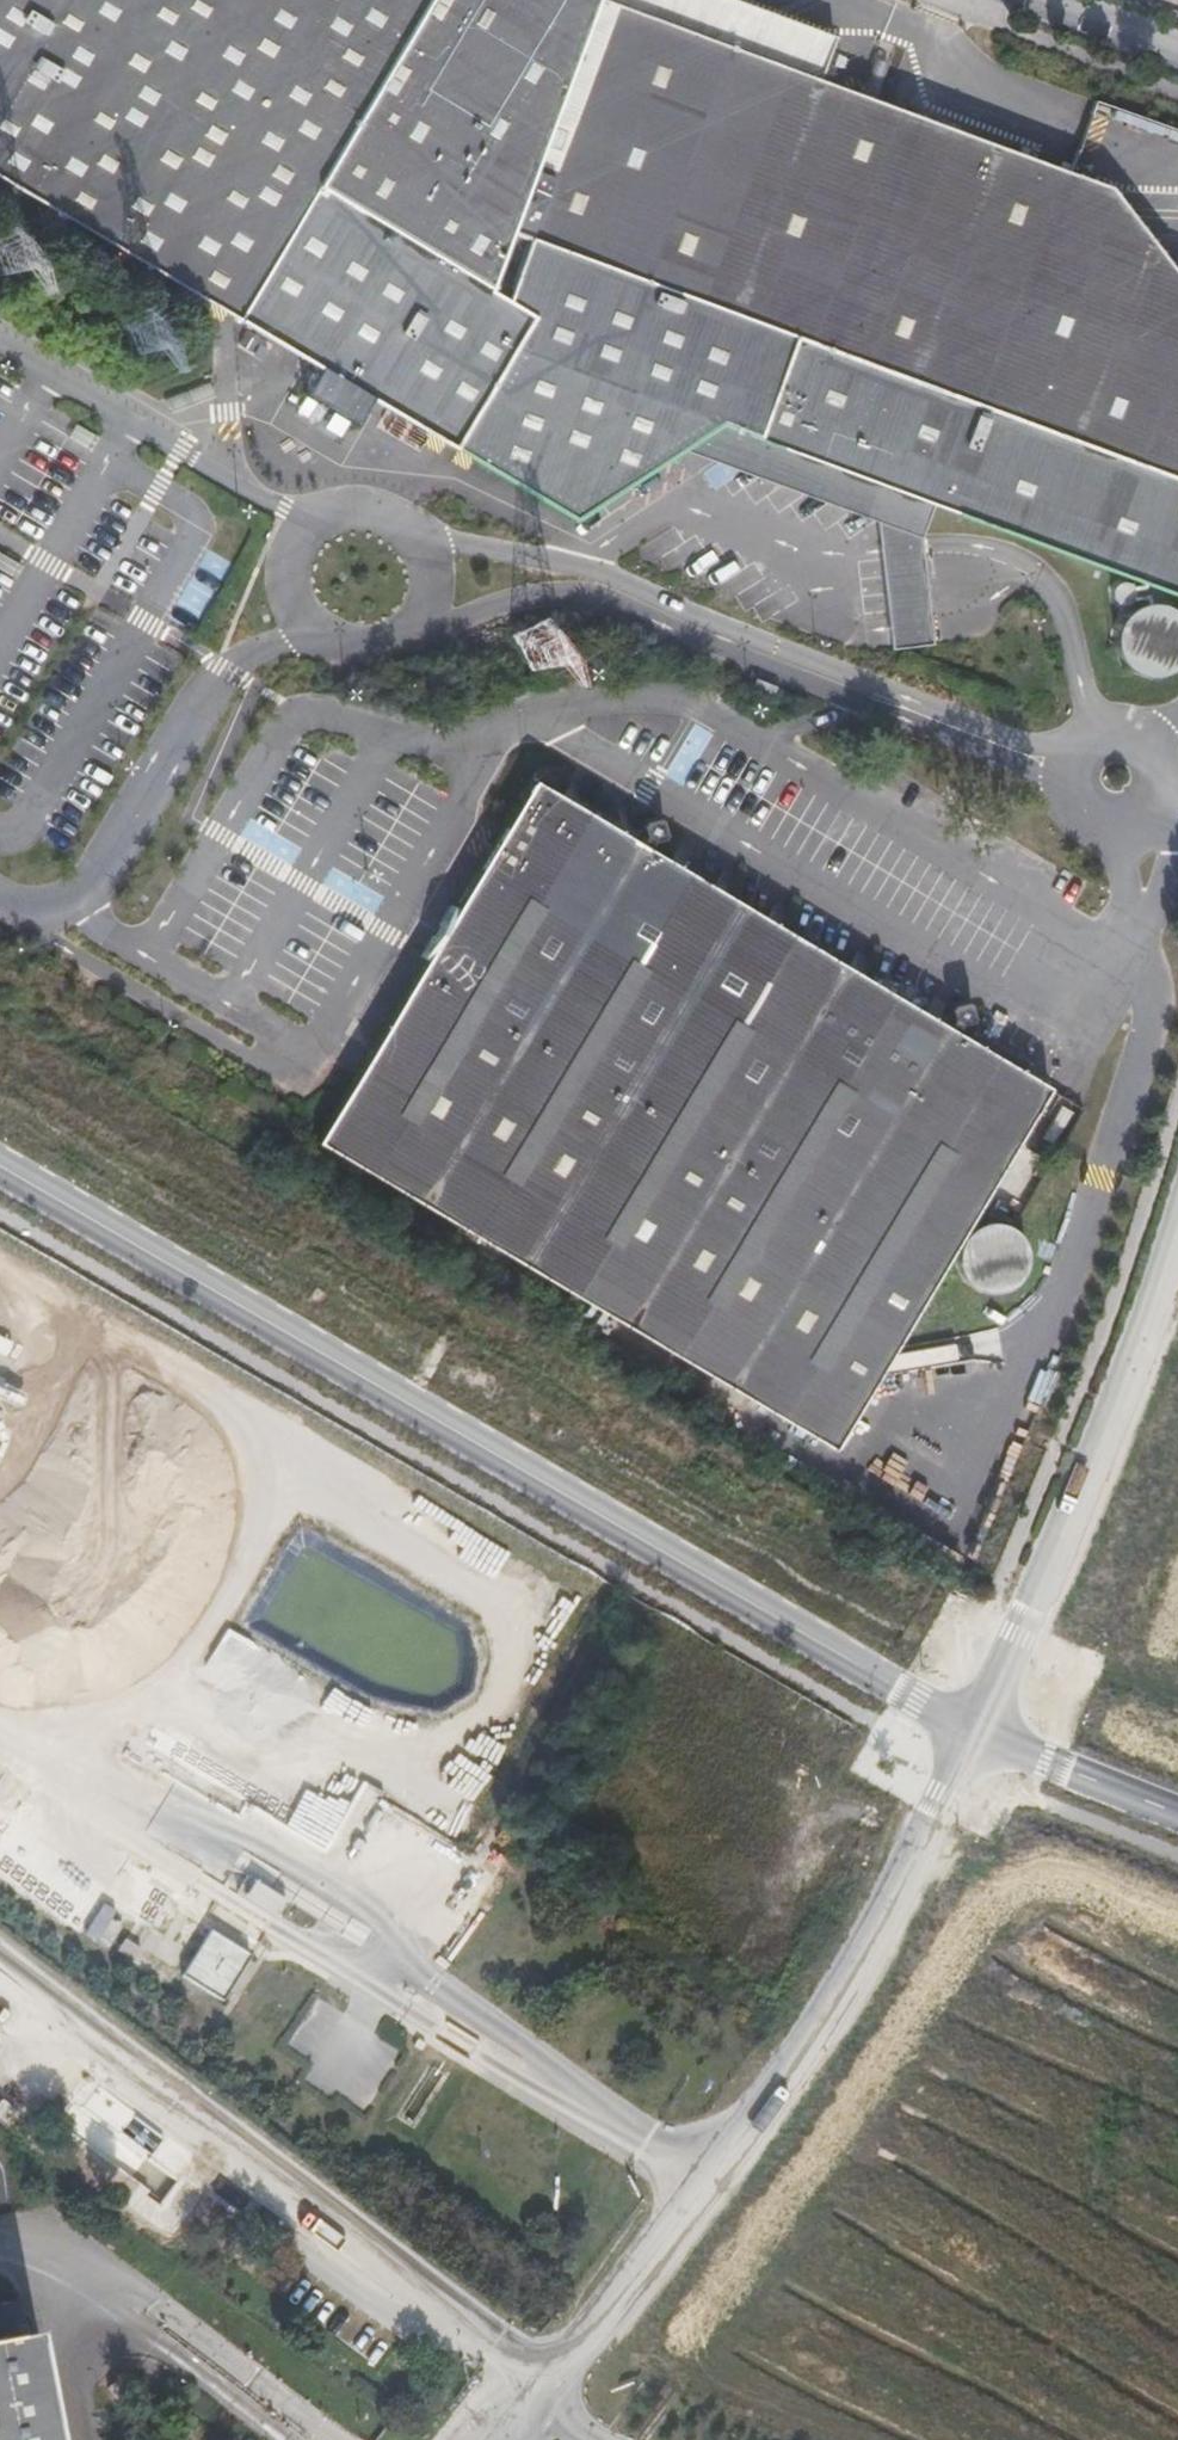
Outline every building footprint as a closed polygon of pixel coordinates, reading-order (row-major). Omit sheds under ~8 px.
[(232,319),(312,367),(299,390),(349,421),(363,398),(447,448),(526,315),(484,291),(507,231),(593,0),(0,0),(0,180),(232,319)] [(1103,184),(605,0),(593,0),(507,231),(530,240),(508,295),(538,311),(457,458),(575,528),(692,451),(727,425),(936,502),(1177,600),(1177,280),(1176,279),(1103,184)] [(286,356),(262,343),(253,360),(277,372),(286,356)] [(727,425),(692,451),(716,460),(823,498),(878,519),(892,645),(932,641),(921,535),(936,502),(727,425)] [(1127,601),(1123,667),(1177,670),(1177,604),(1127,601)] [(780,685),(756,676),(751,689),(775,698),(780,685)] [(1046,1086),(530,779),(421,961),(314,1142),(830,1449),(1046,1086)] [(223,1998),(252,1954),(213,1928),(184,1972),(223,1998)] [(27,2356),(0,2362),(0,2439),(44,2439),(27,2356)]
